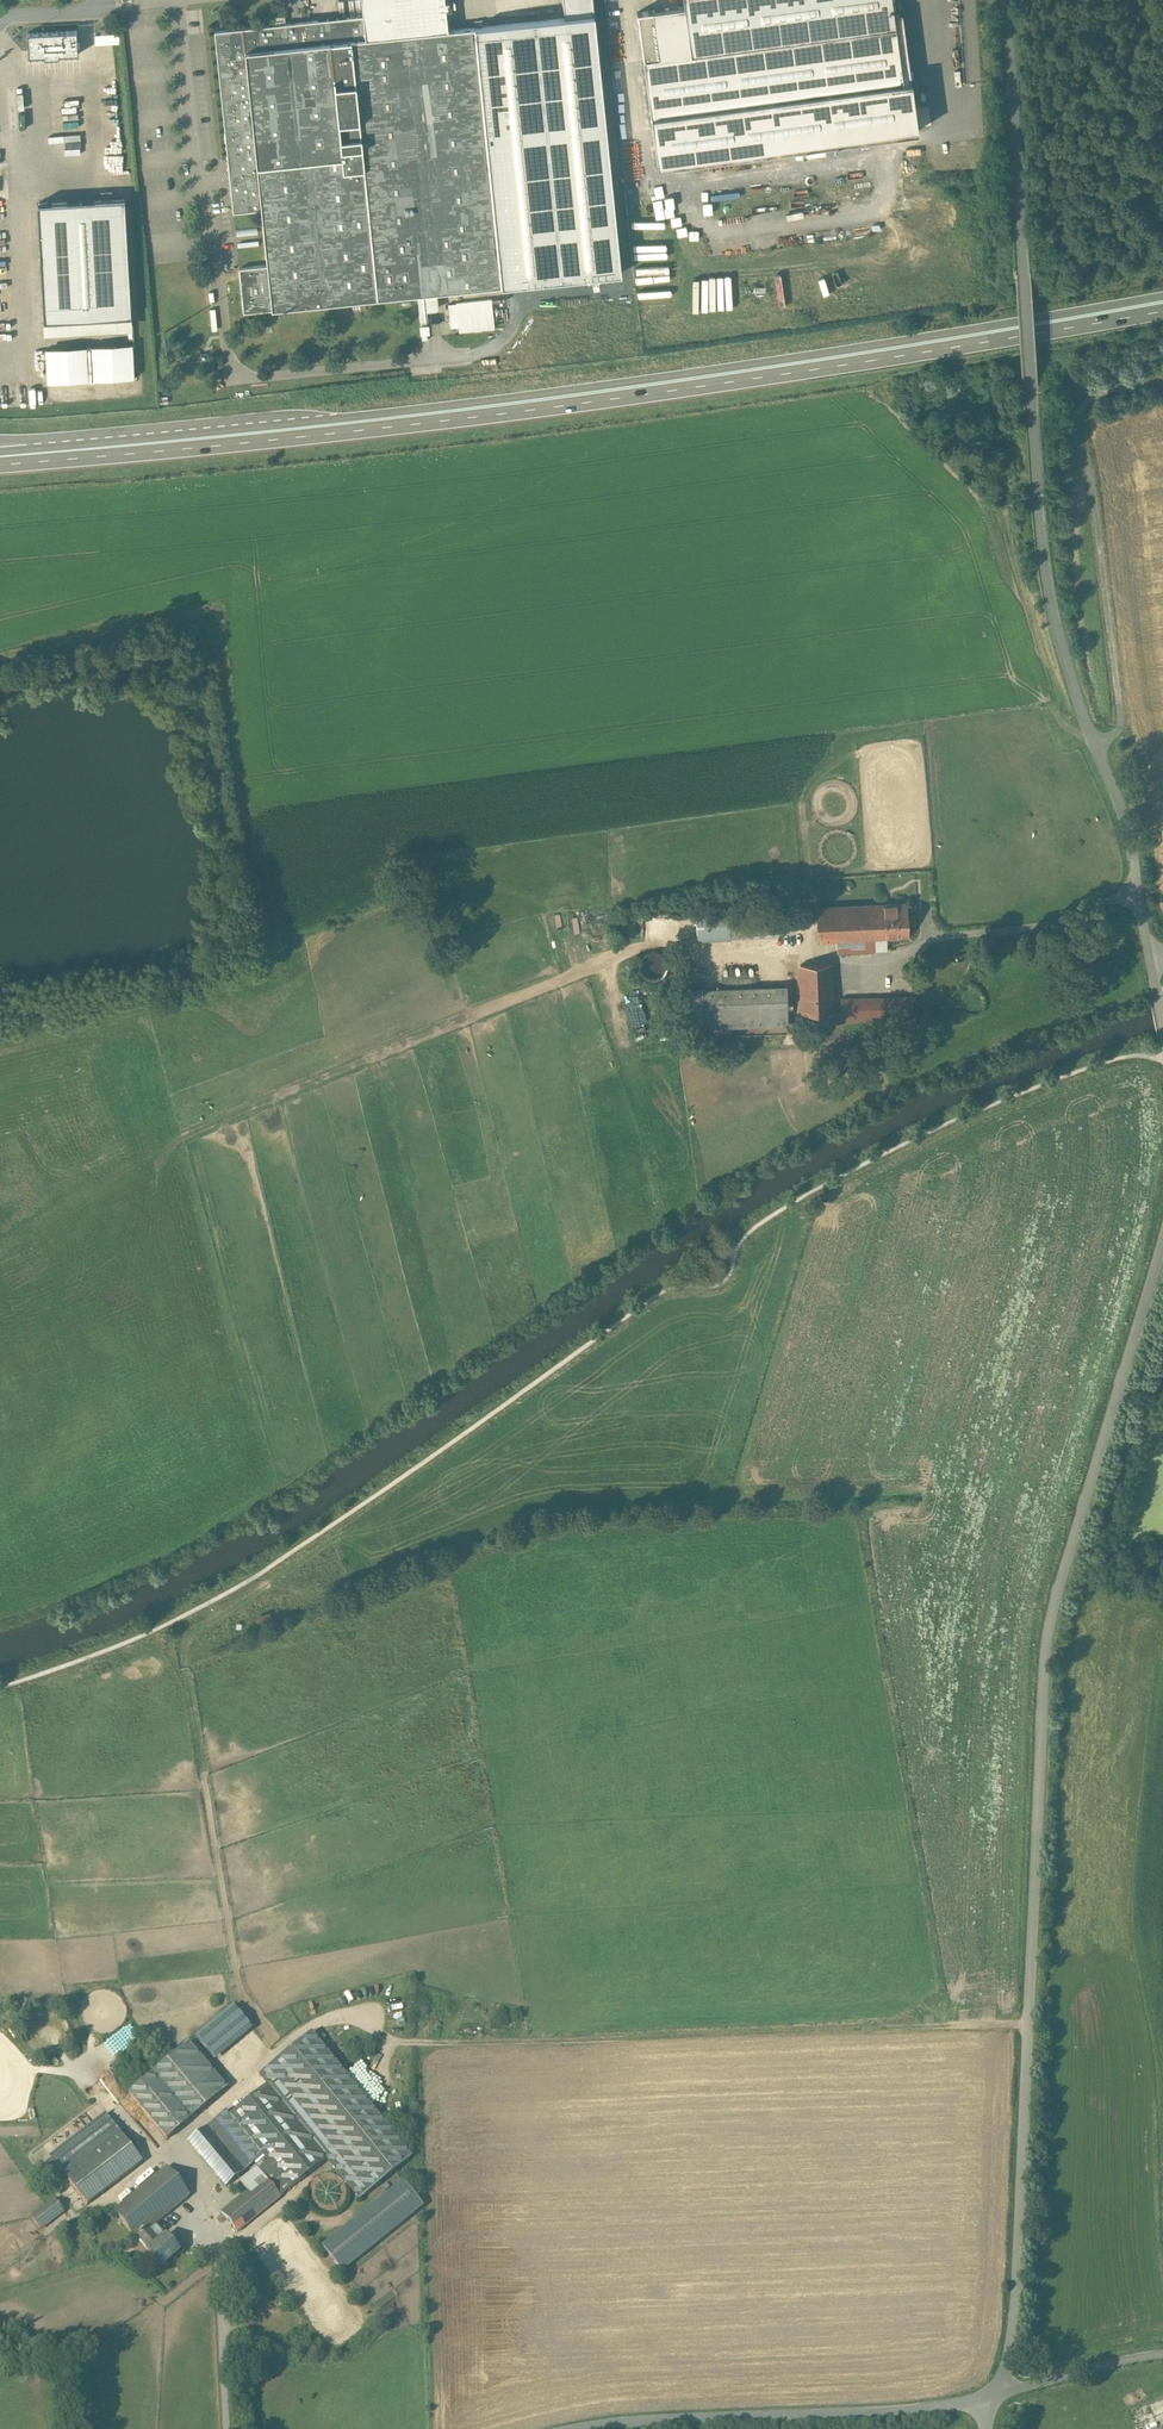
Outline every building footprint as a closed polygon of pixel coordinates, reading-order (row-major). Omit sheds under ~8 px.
[(363,16),(365,38),(447,30),(444,0),(361,0),(363,16)] [(684,5),(691,53),(895,26),(891,0),(684,0),(684,5)] [(691,53),(684,5),(637,12),(657,165),(917,130),(911,80),(902,82),(895,26),(691,53)] [(245,51),(261,209),(267,265),(271,309),(621,272),(594,15),(447,30),(365,38),(340,41),(245,51)] [(285,15),(275,16),(276,23),(285,22),(285,15)] [(363,16),(214,31),(233,212),(261,209),(245,51),(340,41),(365,38),(363,16)] [(29,55),(44,55),(44,58),(58,57),(58,54),(78,53),(76,29),(27,32),(29,55)] [(125,199),(38,203),(44,319),(131,314),(125,199)] [(271,309),(267,265),(239,267),(243,312),(271,309)] [(464,291),(457,292),(459,300),(466,299),(464,291)] [(47,381),(134,377),(132,343),(45,348),(47,381)] [(907,902),(874,904),(875,936),(908,935),(907,902)] [(874,904),(816,906),(817,939),(836,938),(837,951),(875,949),(874,937),(875,936),(874,904)] [(729,908),(696,910),(697,938),(730,937),(730,935),(779,933),(778,908),(729,910),(729,908)] [(831,962),(800,964),(802,1022),(833,1021),(831,962)] [(702,986),(682,987),(683,1029),(703,1028),(703,1026),(788,1023),(787,985),(702,987),(702,986)] [(912,996),(841,998),(842,1021),(913,1019),(912,996)] [(235,2005),(196,2036),(214,2057),(252,2027),(235,2005)] [(311,2034),(259,2075),(267,2085),(327,2159),(359,2199),(411,2158),(311,2034)] [(188,2044),(129,2094),(167,2139),(226,2089),(188,2044)] [(327,2159),(267,2085),(229,2116),(262,2156),(266,2161),(289,2190),(327,2159)] [(226,2187),(262,2156),(229,2116),(225,2112),(188,2142),(226,2187)] [(106,2116),(51,2157),(87,2204),(142,2163),(106,2116)] [(289,2190),(266,2161),(240,2182),(248,2192),(222,2213),(237,2232),(289,2190)] [(167,2169),(114,2213),(136,2239),(138,2237),(154,2224),(189,2195),(167,2169)] [(422,2206),(402,2183),(323,2247),(342,2271),(422,2206)] [(46,2206),(32,2218),(40,2229),(63,2212),(54,2200),(46,2206)] [(165,2237),(154,2224),(138,2237),(149,2250),(147,2252),(160,2268),(179,2252),(166,2236),(165,2237)]
